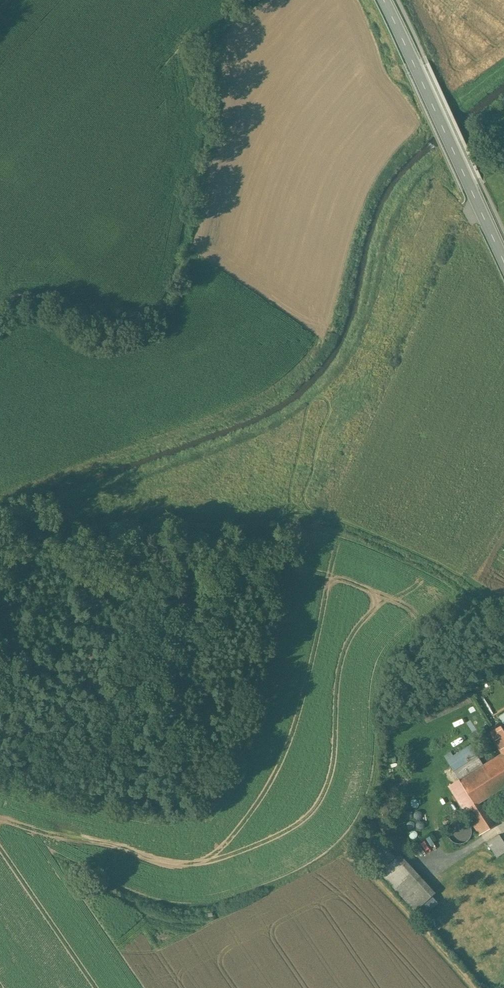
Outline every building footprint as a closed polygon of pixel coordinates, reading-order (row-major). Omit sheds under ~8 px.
[(470,680),(462,684),(462,685),(465,690),(473,686),(470,680)] [(490,732),(503,752),(483,765),(459,780),(469,796),(475,804),(478,802),(503,786),(503,723),(490,732)] [(470,745),(447,760),(450,766),(474,751),(470,745)] [(478,756),(454,771),(459,780),(483,765),(478,756)] [(493,825),(478,802),(475,804),(469,796),(459,802),(480,834),(493,826),(493,825)] [(470,835),(471,831),(470,826),(467,822),(463,820),(459,819),(454,820),(450,823),(448,827),(447,831),(448,836),(451,840),(455,842),(459,843),(464,842),(468,839),(470,835)] [(487,842),(496,857),(503,852),(503,843),(499,834),(487,842)] [(387,848),(372,861),(381,871),(396,857),(387,848)] [(396,857),(381,871),(390,880),(408,864),(399,854),(396,857)] [(408,864),(390,880),(416,909),(434,893),(408,864)]
